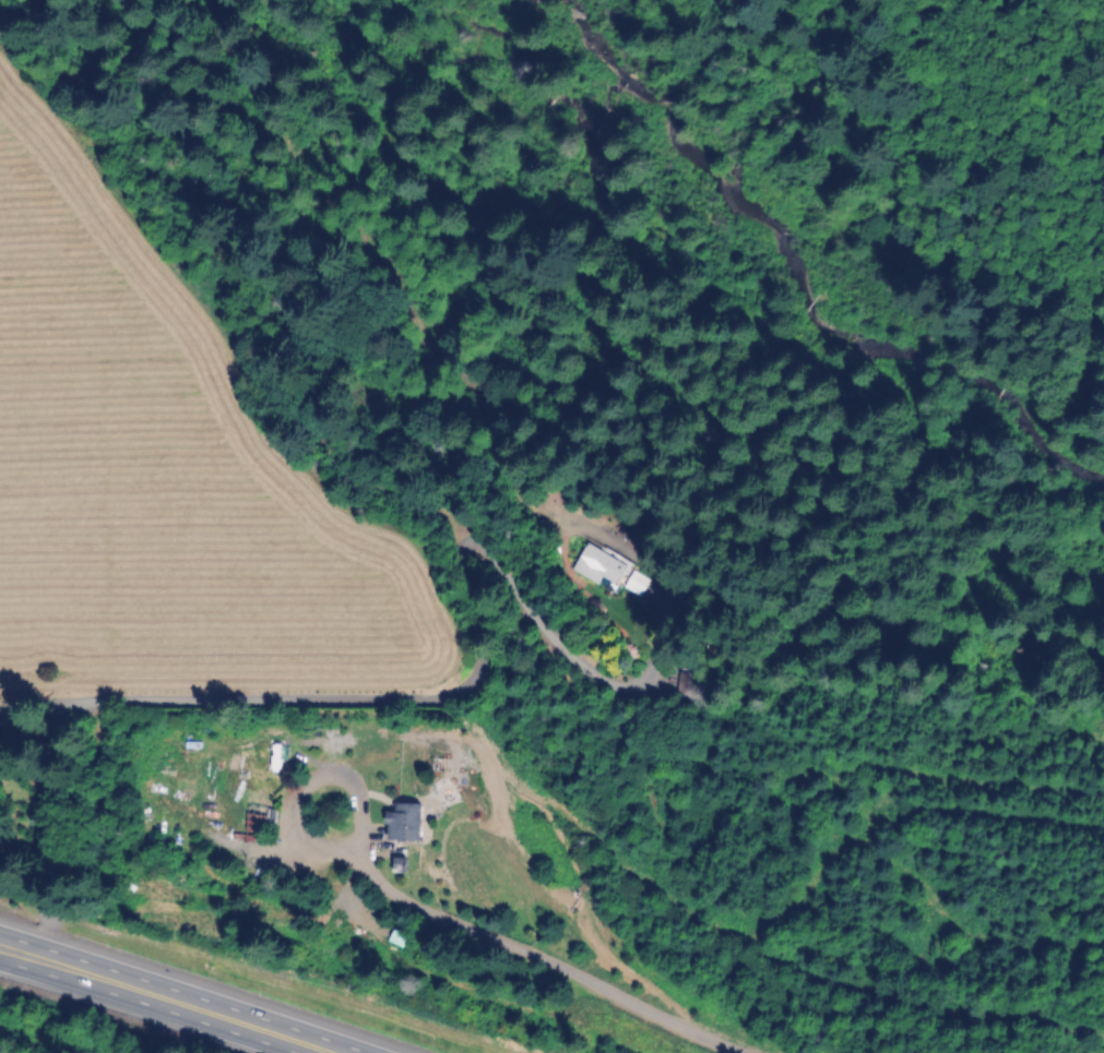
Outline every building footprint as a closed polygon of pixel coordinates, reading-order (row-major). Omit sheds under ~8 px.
[(568,571),(595,585),(599,577),(612,584),(624,564),(584,542),(568,571)] [(620,586),(636,597),(647,579),(631,569),(620,586)] [(378,812),(378,839),(413,839),(413,802),(389,802),(389,812),(378,812)] [(259,827),(272,828),(273,809),(259,809),(259,827)]
